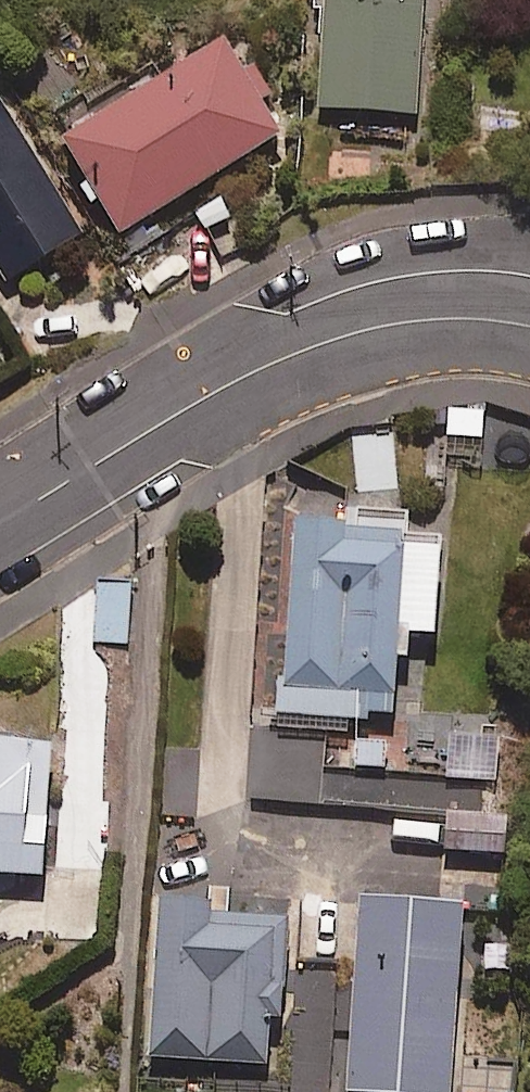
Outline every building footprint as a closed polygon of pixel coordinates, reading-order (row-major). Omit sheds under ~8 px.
[(322,111),(422,112),(424,0),(325,0),(322,111)] [(117,234),(282,134),(264,104),(271,100),(250,64),(241,69),(223,40),(59,140),(117,234)] [(0,111),(0,273),(7,283),(82,231),(0,111)] [(485,406),(447,407),(448,442),(486,441),(485,406)] [(283,714),(391,720),(394,662),(394,659),(410,660),(411,635),(433,636),(439,539),(403,537),(404,516),(358,514),(358,527),(293,524),(283,714)] [(128,583),(95,584),(95,642),(129,642),(128,583)] [(43,877),(48,743),(0,741),(0,875),(43,877)] [(505,818),(448,816),(446,852),(504,854),(505,818)] [(202,900),(157,897),(147,1059),(266,1067),(269,1020),(279,1020),(285,923),(201,918),(202,900)] [(355,904),(348,1091),(453,1091),(459,908),(355,904)]
